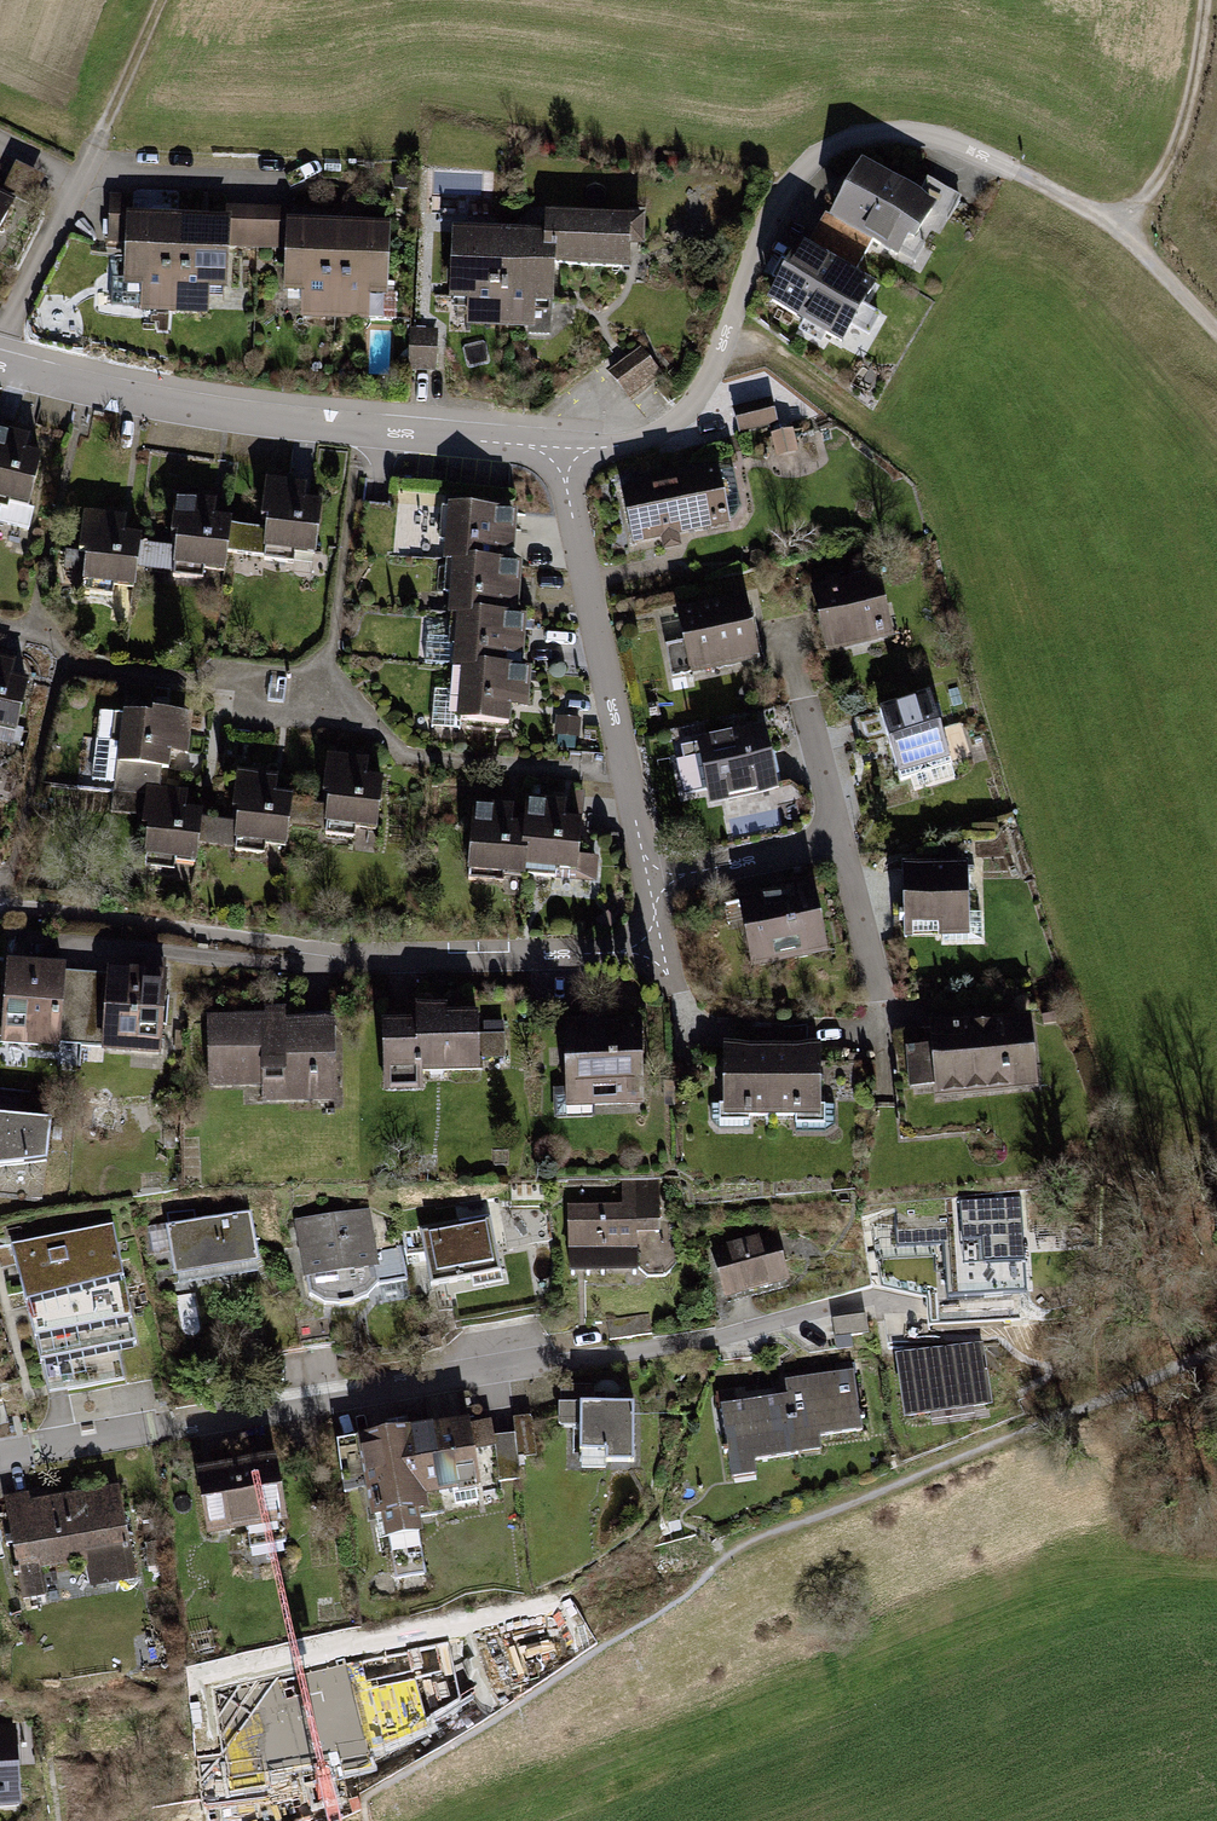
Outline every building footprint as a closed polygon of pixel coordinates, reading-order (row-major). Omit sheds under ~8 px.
[(857,160),(823,224),(903,266),(929,218),(941,224),(957,195),(927,180),(920,193),(857,160)] [(0,191),(0,221),(11,196),(0,191)] [(135,306),(174,307),(177,218),(130,216),(130,195),(107,196),(107,222),(120,222),(118,287),(135,288),(135,306)] [(227,220),(177,218),(174,307),(209,308),(209,297),(223,298),(224,236),(253,236),(253,209),(227,209),(227,220)] [(299,321),(336,322),(337,223),(285,222),(285,210),(253,209),(253,236),(281,237),(281,254),(280,292),(299,293),(299,321)] [(543,231),(497,230),(495,328),(526,328),(526,335),(553,335),(554,268),(629,268),(629,246),(640,246),(640,214),(543,214),(543,231)] [(390,223),(337,223),(336,322),(390,323),(390,223)] [(819,223),(772,304),(844,346),(877,290),(854,276),(869,250),(819,223)] [(464,328),(495,328),(497,230),(449,229),(447,302),(464,302),(464,328)] [(439,336),(407,336),(407,378),(439,378),(439,336)] [(637,346),(602,372),(624,402),(659,377),(637,346)] [(731,409),(737,436),(778,426),(771,399),(731,409)] [(20,504),(25,481),(30,454),(17,451),(22,429),(0,424),(0,500),(20,504)] [(793,425),(770,430),(776,455),(799,450),(793,425)] [(717,471),(617,493),(631,555),(731,532),(717,471)] [(262,479),(259,545),(291,546),(291,556),(314,557),(316,506),(302,506),(303,481),(262,479)] [(171,496),(168,561),(200,563),(200,572),(223,573),(225,523),(211,522),(213,497),(171,496)] [(441,510),(438,562),(493,565),(494,549),(512,550),(513,530),(504,529),(505,513),(441,510)] [(84,517),(81,582),(113,584),(113,593),(136,594),(138,544),(124,543),(125,519),(84,517)] [(447,563),(445,614),(500,617),(501,601),(518,602),(519,582),(511,582),(512,566),(447,563)] [(879,574),(813,590),(829,659),(896,642),(879,574)] [(749,597),(671,615),(686,682),(764,665),(749,597)] [(452,616),(449,667),(504,670),(505,654),(523,655),(524,635),(516,635),(517,619),(452,616)] [(0,663),(0,740),(14,743),(24,691),(8,688),(13,665),(0,663)] [(458,669),(455,720),(511,723),(511,707),(529,708),(530,688),(522,688),(523,672),(458,669)] [(952,769),(929,696),(878,711),(900,784),(952,769)] [(114,781),(110,812),(141,815),(145,786),(159,786),(160,771),(169,772),(170,760),(187,761),(190,714),(151,706),(151,713),(101,710),(91,779),(114,781)] [(580,718),(555,716),(554,734),(557,735),(556,748),(573,749),(574,736),(579,737),(580,718)] [(765,726),(691,740),(704,812),(778,798),(765,726)] [(366,759),(324,755),(321,791),(327,791),(324,836),(377,840),(381,778),(365,777),(366,759)] [(274,773),(232,769),(229,805),(235,805),(231,850),(284,854),(289,792),(273,791),(274,773)] [(159,786),(145,786),(141,815),(141,824),(147,825),(142,863),(194,869),(198,808),(182,806),(183,788),(159,786)] [(522,822),(519,871),(554,872),(554,878),(594,880),(595,852),(575,851),(578,796),(542,795),(541,822),(522,822)] [(509,803),(473,800),(467,876),(519,881),(519,871),(522,822),(508,821),(509,803)] [(968,860),(900,862),(901,939),(969,938),(968,860)] [(811,882),(738,897),(753,967),(753,969),(827,953),(811,882)] [(78,1043),(82,973),(60,972),(61,963),(6,960),(0,1046),(54,1049),(55,1041),(78,1043)] [(82,973),(78,1043),(98,1044),(97,1052),(162,1056),(166,972),(102,969),(102,975),(82,973)] [(476,1005),(381,1007),(383,1090),(421,1089),(421,1073),(483,1071),(483,1061),(505,1061),(504,1022),(477,1022),(476,1005)] [(331,1012),(208,1017),(211,1092),(259,1090),(260,1106),(334,1103),(331,1012)] [(1029,1017),(926,1028),(928,1044),(902,1047),(906,1087),(932,1084),(934,1104),(1037,1092),(1029,1017)] [(642,1025),(563,1023),(560,1111),(639,1114),(642,1025)] [(768,1042),(718,1042),(719,1120),(769,1120),(768,1042)] [(819,1042),(769,1042),(769,1120),(820,1120),(819,1042)] [(43,1158),(45,1117),(0,1114),(0,1165),(43,1158)] [(622,1200),(562,1204),(567,1275),(637,1271),(634,1224),(657,1222),(654,1181),(621,1183),(622,1200)] [(1020,1200),(959,1204),(962,1248),(983,1247),(984,1269),(1025,1267),(1020,1200)] [(368,1213),(291,1226),(302,1286),(307,1296),(332,1307),(353,1304),(373,1288),(405,1281),(398,1248),(375,1250),(368,1213)] [(249,1214),(163,1229),(173,1283),(259,1268),(249,1214)] [(487,1221),(419,1232),(401,1235),(405,1256),(423,1253),(428,1288),(497,1277),(487,1221)] [(113,1223),(12,1244),(45,1400),(126,1383),(120,1355),(140,1351),(113,1223)] [(774,1232),(709,1248),(723,1303),(788,1287),(774,1232)] [(870,1340),(867,1313),(834,1316),(837,1342),(870,1340)] [(978,1351),(895,1363),(903,1420),(987,1407),(978,1351)] [(797,1453),(820,1449),(818,1435),(859,1429),(851,1378),(787,1387),(788,1399),(797,1453)] [(592,1387),(558,1387),(557,1428),(576,1428),(576,1467),(633,1467),(634,1402),(592,1402),(592,1387)] [(736,1394),(721,1396),(733,1477),(752,1474),(750,1460),(797,1453),(788,1399),(738,1407),(736,1394)] [(467,1422),(353,1437),(361,1502),(375,1500),(383,1558),(422,1553),(417,1511),(425,1510),(423,1498),(449,1494),(450,1508),(486,1503),(483,1485),(517,1480),(510,1434),(488,1437),(486,1419),(467,1422)] [(273,1459),(196,1472),(206,1535),(243,1529),(248,1560),(289,1554),(273,1459)] [(118,1487),(3,1505),(19,1603),(47,1599),(42,1568),(82,1562),(86,1589),(133,1582),(118,1487)] [(0,1735),(0,1809),(20,1808),(14,1734),(0,1735)]
